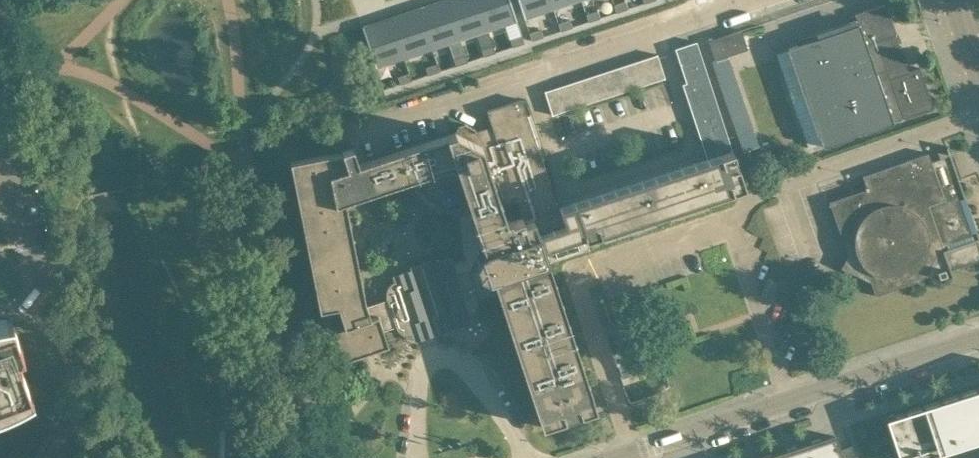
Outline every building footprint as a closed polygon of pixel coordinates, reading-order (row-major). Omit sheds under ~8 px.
[(460,39),(447,0),(442,0),(419,8),(432,48),(460,39)] [(488,29),(478,0),(447,0),(460,39),(488,29)] [(517,20),(510,0),(478,0),(488,29),(517,20)] [(524,18),(553,8),(550,0),(518,0),(524,18)] [(553,8),(577,0),(550,0),(553,8)] [(614,6),(617,14),(628,10),(626,2),(614,6)] [(891,35),(895,33),(885,3),(855,14),(858,23),(789,48),(824,146),(913,114),(914,115),(924,112),(924,110),(934,107),(920,67),(908,71),(898,42),(894,44),(891,35)] [(404,57),(432,48),(419,8),(391,17),(404,57)] [(586,15),(589,23),(600,19),(598,12),(586,15)] [(391,17),(362,27),(375,67),(404,57),(391,17)] [(558,25),(561,32),(572,29),(570,21),(558,25)] [(749,48),(743,31),(742,29),(710,40),(716,59),(749,48)] [(530,34),(532,42),(544,38),(541,30),(530,34)] [(513,48),(525,44),(522,37),(511,40),(513,48)] [(702,58),(696,41),(675,48),(681,65),(702,58)] [(493,46),(482,50),(484,58),(496,54),(493,46)] [(664,73),(658,54),(645,58),(653,82),(666,78),(664,73)] [(465,55),(454,59),(457,67),(468,63),(465,55)] [(653,82),(645,58),(633,62),(641,86),(653,82)] [(706,71),(702,58),(681,65),(685,78),(690,76),(706,71)] [(641,86),(633,62),(620,66),(628,90),(641,86)] [(438,65),(426,68),(429,76),(440,72),(438,65)] [(628,90),(620,66),(608,70),(616,94),(628,90)] [(616,94),(608,70),(596,74),(604,98),(616,94)] [(704,119),(720,113),(706,71),(690,76),(704,119)] [(410,74),(398,78),(401,85),(412,82),(410,74)] [(604,98),(596,74),(584,78),(592,102),(604,98)] [(592,102),(584,78),(572,82),(580,106),(592,102)] [(580,106),(572,82),(560,86),(568,110),(580,106)] [(568,110),(560,86),(546,91),(552,110),(554,115),(568,110)] [(586,239),(744,186),(732,151),(716,156),(558,208),(529,118),(522,99),(488,110),(495,130),(478,135),(476,128),(466,124),(459,126),(456,132),(359,164),(354,148),(342,152),(343,153),(330,155),(330,154),(291,162),(321,311),(323,311),(324,317),(322,318),(328,334),(329,334),(334,349),(341,346),(346,361),(383,348),(390,346),(388,339),(385,330),(397,326),(398,328),(399,331),(401,333),(404,335),(406,336),(409,336),(412,336),(415,336),(416,339),(472,320),(471,317),(473,316),(475,314),(477,312),(479,310),(479,307),(480,304),(480,301),(479,299),(499,292),(543,427),(598,409),(549,261),(589,247),(586,239)] [(729,141),(720,113),(704,119),(713,146),(729,141)] [(732,151),(729,141),(713,146),(716,156),(732,151)] [(978,243),(976,244),(975,240),(978,238),(978,235),(959,178),(940,185),(929,152),(862,176),(866,188),(830,201),(849,255),(843,267),(873,281),(877,294),(918,279),(922,281),(921,283),(923,283),(929,270),(934,273),(931,274),(931,275),(939,273),(940,276),(950,272),(952,278),(954,277),(951,269),(978,259),(978,245),(978,243)] [(604,185),(649,171),(645,161),(601,175),(604,185)] [(28,388),(18,362),(15,354),(21,351),(10,318),(12,318),(16,317),(1,245),(0,245),(0,399),(28,388)] [(886,418),(899,457),(901,457),(978,431),(978,388),(886,418)] [(823,440),(822,438),(813,441),(814,443),(810,444),(815,457),(857,457),(853,446),(841,450),(836,436),(823,440)] [(786,452),(788,457),(815,457),(810,444),(798,448),(797,446),(789,449),(789,451),(786,452)]
